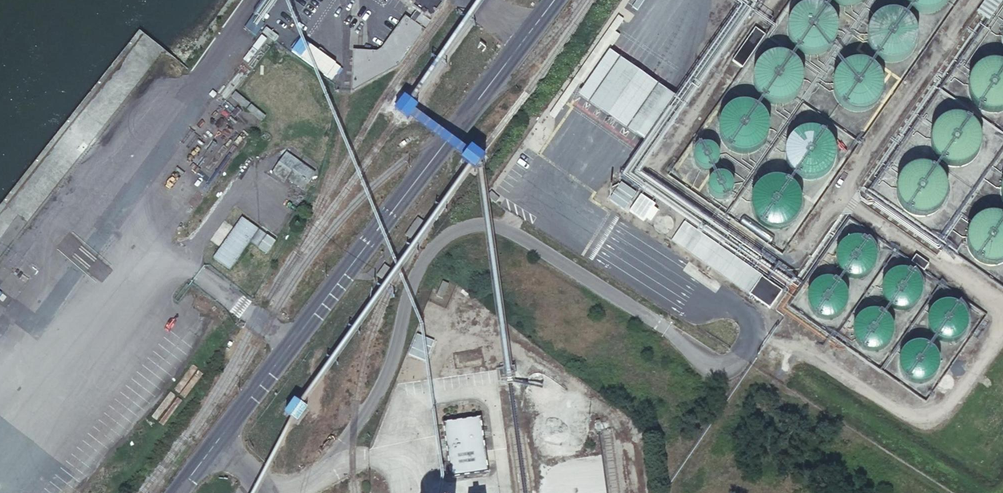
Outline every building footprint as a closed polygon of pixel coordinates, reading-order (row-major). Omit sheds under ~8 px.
[(238,17),(255,30),(270,41),(300,0),(250,0),(238,17)] [(352,94),(400,68),(447,3),(443,0),(403,0),(418,11),(410,22),(405,19),(383,50),(377,55),(353,53),(352,94)] [(776,30),(817,54),(840,15),(813,0),(794,0),(776,30)] [(916,12),(875,0),(873,0),(859,46),(902,60),(916,12)] [(927,13),(938,0),(912,0),(927,13)] [(618,16),(549,114),(554,118),(580,81),(585,85),(620,36),(614,32),(623,20),(618,16)] [(1002,44),(1002,20),(992,37),(1002,44)] [(732,61),(742,68),(765,35),(755,28),(732,61)] [(331,78),(340,65),(308,41),(298,54),(331,78)] [(979,50),(960,91),(1000,109),(1002,103),(1002,61),(979,50)] [(870,106),(881,62),(838,51),(827,95),(870,106)] [(609,52),(578,96),(604,114),(636,136),(667,92),(636,70),(609,52)] [(756,153),(766,103),(722,94),(712,144),(756,153)] [(939,104),(924,149),(966,163),(981,118),(939,104)] [(789,118),(776,166),(822,177),(835,130),(789,118)] [(888,190),(925,213),(948,176),(911,153),(888,190)] [(286,155),(271,176),(284,185),(287,181),(303,192),(315,175),(286,155)] [(748,174),(751,221),(796,219),(793,171),(748,174)] [(1002,202),(1002,175),(994,198),(1002,202)] [(621,183),(609,200),(624,210),(636,193),(621,183)] [(501,198),(493,191),(490,195),(498,202),(501,198)] [(656,203),(642,193),(629,211),(643,221),(656,203)] [(1002,253),(1002,215),(979,203),(960,242),(999,261),(1002,253)] [(242,217),(213,258),(230,269),(250,241),(258,228),(242,217)] [(761,277),(762,277),(684,222),(671,241),(749,295),(761,277)] [(865,275),(875,233),(842,226),(832,267),(865,275)] [(258,228),(250,241),(258,246),(266,234),(258,228)] [(275,240),(266,234),(258,246),(266,252),(275,240)] [(916,255),(911,262),(923,271),(929,264),(916,255)] [(804,279),(816,315),(845,305),(833,269),(804,279)] [(782,291),(761,277),(749,295),(769,309),(782,291)] [(449,284),(442,282),(436,296),(442,299),(449,284)] [(969,306),(936,292),(920,327),(953,342),(969,306)] [(851,340),(886,343),(889,310),(854,307),(851,340)] [(901,336),(897,370),(909,371),(908,380),(930,383),(935,341),(901,336)] [(433,346),(415,339),(407,359),(425,366),(433,346)] [(299,421),(290,415),(279,429),(289,435),(293,438),(303,424),(299,421)] [(481,417),(443,423),(450,476),(488,471),(481,417)]
